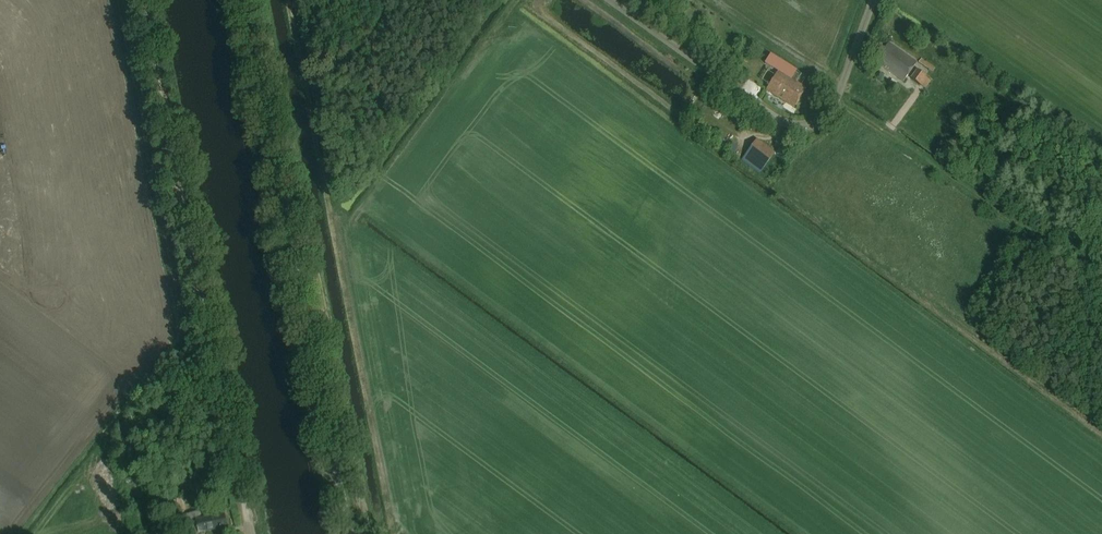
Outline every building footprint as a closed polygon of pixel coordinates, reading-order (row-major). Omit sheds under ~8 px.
[(903,82),(917,63),(889,43),(879,56),(882,58),(878,64),(903,82)] [(926,90),(932,81),(917,70),(911,79),(926,90)] [(778,71),(766,90),(794,107),(806,88),(778,71)] [(776,153),(757,139),(746,155),(764,169),(776,153)] [(179,497),(175,504),(187,510),(190,502),(179,497)] [(200,533),(227,528),(225,516),(197,521),(200,533)]
